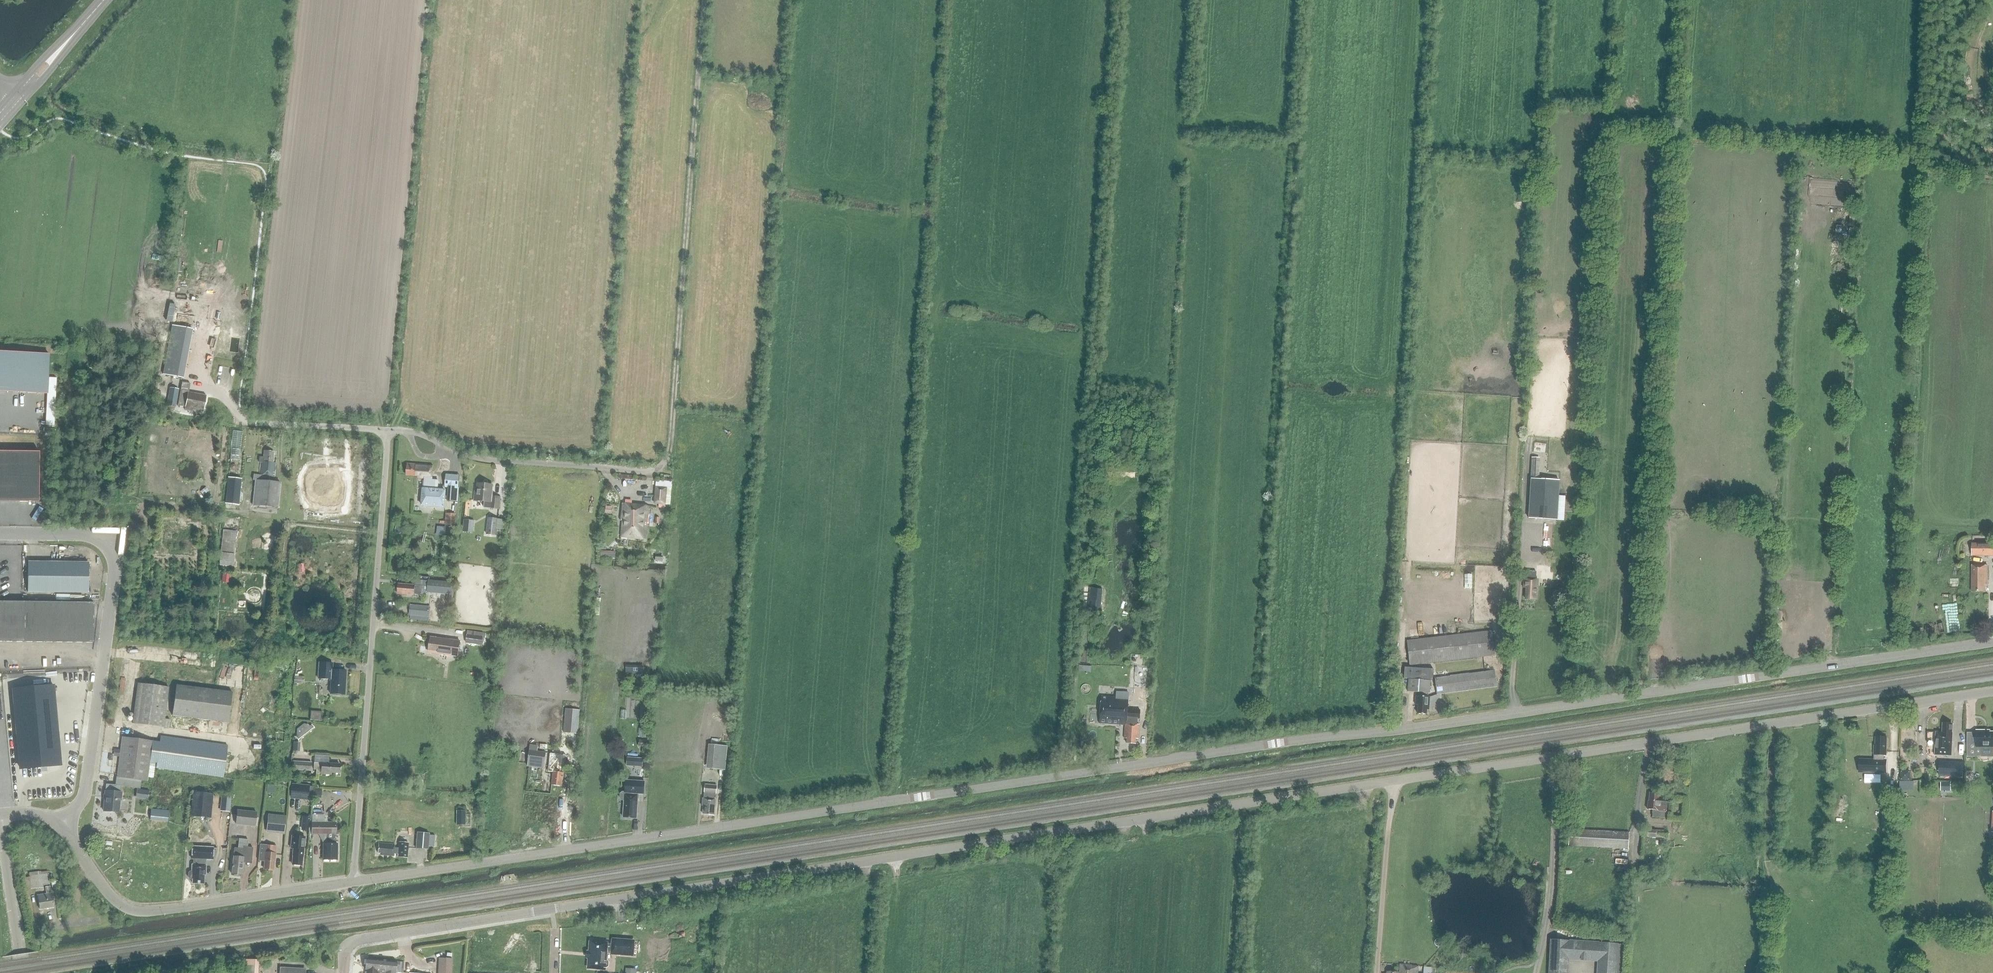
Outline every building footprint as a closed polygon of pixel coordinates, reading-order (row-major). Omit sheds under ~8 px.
[(205,363),(206,359),(223,362),(228,338),(194,332),(189,360),(205,363)] [(180,369),(185,341),(170,338),(167,358),(161,357),(159,366),(180,369)] [(47,394),(46,412),(45,419),(54,419),(54,412),(56,378),(48,378),(49,353),(0,350),(0,391),(47,394)] [(182,382),(177,406),(185,407),(184,410),(192,411),(192,409),(203,411),(205,395),(188,392),(189,383),(182,382)] [(170,388),(166,405),(174,407),(177,389),(170,388)] [(1535,451),(1546,451),(1546,443),(1535,442),(1535,451)] [(38,502),(39,452),(0,451),(0,501),(38,502)] [(274,482),(274,476),(273,476),(274,463),(272,463),(273,452),(263,451),(262,456),(259,456),(258,462),(260,462),(259,475),(253,474),(253,480),(255,480),(252,506),(276,508),(279,483),(274,482)] [(1530,478),(1539,478),(1540,457),(1531,457),(1530,478)] [(406,475),(417,476),(417,478),(424,478),(423,489),(422,488),(421,504),(443,506),(443,499),(447,500),(447,497),(444,496),(444,490),(437,490),(437,480),(431,480),(432,466),(407,464),(406,475)] [(225,503),(237,504),(240,478),(228,476),(225,503)] [(1528,518),(1556,520),(1559,480),(1530,478),(1528,518)] [(477,484),(477,491),(475,491),(474,500),(484,501),(483,508),(499,509),(500,497),(491,496),(492,485),(477,484)] [(448,487),(447,497),(447,500),(447,501),(457,501),(458,487),(448,487)] [(654,503),(664,504),(666,488),(656,487),(654,503)] [(621,536),(645,539),(648,506),(622,504),(620,520),(623,520),(621,536)] [(450,518),(446,518),(446,525),(455,525),(456,514),(451,514),(450,518)] [(464,518),(462,531),(473,532),(474,520),(464,518)] [(488,518),(486,534),(496,535),(497,529),(498,519),(488,518)] [(231,566),(236,530),(223,528),(218,564),(231,566)] [(1971,556),(1992,556),(1992,543),(1971,543),(1971,556)] [(87,593),(88,562),(28,562),(27,592),(87,593)] [(1540,575),(1540,576),(1556,577),(1557,565),(1541,564),(1541,572),(1536,572),(1536,575),(1540,575)] [(1972,565),(1972,591),(1985,591),(1985,585),(1987,585),(1987,565),(1972,565)] [(1525,588),(1525,589),(1525,599),(1536,599),(1537,579),(1535,579),(1536,571),(1525,571),(1525,578),(1524,578),(1523,587),(1525,588)] [(428,580),(427,592),(448,594),(447,598),(453,599),(454,585),(451,585),(452,582),(428,580)] [(425,595),(426,589),(421,588),(422,587),(414,586),(414,585),(405,584),(405,585),(398,584),(397,593),(404,594),(404,595),(413,595),(413,594),(425,595)] [(1100,615),(1102,589),(1090,588),(1088,614),(1100,615)] [(93,643),(94,603),(0,601),(0,641),(93,643)] [(408,618),(429,621),(430,606),(410,604),(408,618)] [(1406,641),(1409,665),(1494,655),(1492,631),(1406,641)] [(465,643),(481,645),(482,637),(466,635),(465,643)] [(428,652),(457,656),(459,641),(430,637),(428,652)] [(329,693),(343,694),(345,670),(331,669),(331,663),(318,662),(317,678),(330,679),(329,693)] [(1408,679),(1430,680),(1432,680),(1433,669),(1404,667),(1403,678),(1408,679)] [(1436,695),(1497,687),(1494,670),(1450,675),(1434,677),(1436,695)] [(1429,693),(1430,680),(1408,679),(1407,691),(1421,692),(1421,696),(1415,696),(1415,705),(1417,705),(1417,714),(1426,714),(1426,710),(1428,710),(1429,696),(1427,696),(1428,692),(1429,693)] [(132,723),(163,727),(169,728),(170,719),(164,719),(168,687),(137,684),(132,723)] [(172,715),(228,723),(232,692),(176,684),(172,715)] [(53,685),(12,688),(20,768),(60,765),(53,685)] [(1139,719),(1140,710),(1127,709),(1128,698),(1101,696),(1099,723),(1125,724),(1124,738),(1126,738),(1126,743),(1135,744),(1135,739),(1138,739),(1139,724),(1136,724),(1137,719),(1139,719)] [(641,711),(641,700),(631,700),(631,711),(641,711)] [(564,730),(578,730),(578,708),(564,708),(564,730)] [(277,722),(275,739),(284,740),(286,723),(277,722)] [(1943,723),(1943,732),(1936,732),(1935,754),(1951,755),(1952,733),(1951,733),(1952,724),(1943,723)] [(296,736),(295,737),(298,740),(314,728),(311,725),(309,726),(296,736)] [(1967,757),(1981,757),(1990,757),(1992,754),(1992,732),(1984,732),(1984,730),(1976,730),(1976,743),(1967,743),(1967,757)] [(122,737),(117,777),(126,778),(125,786),(139,788),(141,780),(147,781),(149,761),(157,763),(157,768),(223,777),(227,745),(161,736),(160,742),(122,737)] [(1860,770),(1860,771),(1885,772),(1885,761),(1882,761),(1883,755),(1886,755),(1887,737),(1875,737),(1875,745),(1874,745),(1874,754),(1874,761),(1860,760),(1860,761),(1860,770)] [(708,768),(724,769),(726,745),(710,744),(708,768)] [(529,751),(528,761),(544,763),(545,753),(529,751)] [(553,772),(551,785),(562,786),(563,773),(563,772),(562,772),(563,769),(564,769),(565,756),(549,754),(547,771),(553,772)] [(626,757),(626,765),(642,766),(642,758),(626,757)] [(292,768),(310,769),(310,761),(293,760),(292,768)] [(338,773),(338,764),(313,762),(313,769),(315,769),(315,773),(330,774),(330,772),(338,773)] [(1940,762),(1939,776),(1963,777),(1963,763),(1940,762)] [(1911,780),(1910,770),(1897,771),(1898,790),(1914,790),(1914,780),(1911,780)] [(638,793),(643,793),(644,781),(625,779),(624,791),(622,791),(620,793),(619,798),(621,800),(624,800),(623,816),(636,817),(638,793)] [(1950,791),(1950,782),(1941,782),(1941,791),(1950,791)] [(106,784),(105,791),(103,811),(118,812),(120,800),(121,800),(122,792),(118,792),(119,786),(106,784)] [(291,784),(290,798),(308,800),(310,785),(291,784)] [(701,805),(703,805),(703,813),(713,814),(716,785),(704,784),(703,797),(701,797),(701,805)] [(192,809),(191,817),(212,819),(214,794),(206,794),(193,792),(192,809)] [(1652,817),(1658,817),(1664,818),(1664,811),(1666,811),(1667,799),(1657,798),(1658,793),(1649,792),(1648,801),(1647,809),(1652,810),(1652,817)] [(230,797),(222,796),(220,810),(229,811),(230,797)] [(149,819),(168,819),(168,809),(149,808),(149,819)] [(237,810),(235,824),(255,826),(257,812),(237,810)] [(311,834),(326,835),(334,835),(336,835),(336,822),(324,822),(324,815),(312,814),(312,822),(311,822),(311,834)] [(267,828),(283,829),(285,816),(269,815),(267,828)] [(308,831),(310,817),(302,816),(301,830),(308,831)] [(1646,827),(1646,828),(1646,836),(1655,837),(1667,838),(1667,831),(1651,830),(1651,828),(1646,827)] [(1568,845),(1628,849),(1629,833),(1569,829),(1568,845)] [(434,842),(435,836),(429,835),(429,834),(417,833),(416,849),(428,849),(428,847),(428,841),(434,842)] [(334,835),(326,835),(326,843),(323,843),(323,860),(337,860),(337,843),(334,843),(334,835)] [(293,856),(292,864),(301,865),(302,857),(303,857),(305,837),(292,836),(291,848),(293,848),(292,856),(293,856)] [(239,838),(238,848),(234,848),(232,874),(241,874),(243,855),(252,856),(252,847),(247,847),(248,839),(239,838)] [(377,846),(377,853),(381,853),(381,855),(393,856),(393,854),(397,854),(397,857),(407,858),(408,843),(398,842),(398,848),(394,848),(394,847),(394,844),(378,843),(377,846)] [(264,857),(263,861),(265,861),(264,868),(273,869),(274,861),(275,853),(276,846),(273,845),(265,845),(260,844),(259,857),(264,857)] [(192,883),(203,883),(204,875),(205,875),(206,859),(212,860),(213,847),(192,846),(192,859),(194,859),(193,864),(191,864),(191,871),(190,871),(188,872),(188,877),(189,878),(191,879),(192,879),(192,883)] [(24,877),(25,889),(42,887),(42,885),(49,884),(48,871),(41,872),(41,871),(29,872),(29,877),(24,877)] [(37,895),(39,909),(53,907),(51,893),(37,895)] [(606,944),(606,943),(590,942),(588,968),(604,969),(604,967),(606,968),(608,966),(608,962),(607,960),(605,960),(606,951),(611,951),(611,954),(631,955),(632,942),(612,940),(612,945),(606,944)] [(1617,944),(1550,941),(1550,954),(1549,964),(1549,972),(1567,972),(1568,959),(1598,960),(1597,972),(1615,972),(1617,944)] [(440,958),(439,970),(441,970),(441,972),(451,972),(451,971),(452,959),(440,958)] [(259,960),(246,959),(245,972),(258,972),(259,960)] [(404,962),(366,959),(365,969),(367,970),(366,972),(395,972),(403,972),(404,962)] [(1397,972),(1387,971),(1387,972),(1417,972),(1418,966),(1399,964),(1399,972),(1397,972)]
